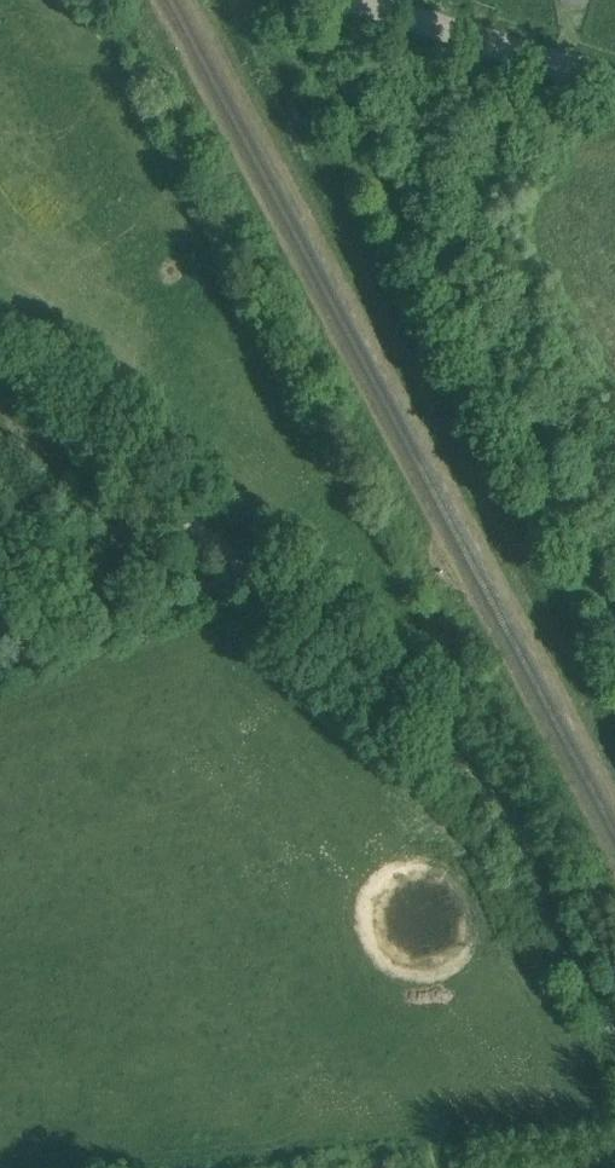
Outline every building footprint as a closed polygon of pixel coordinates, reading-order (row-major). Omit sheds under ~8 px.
[(584,9),(587,0),(560,0),(560,1),(584,9)]
